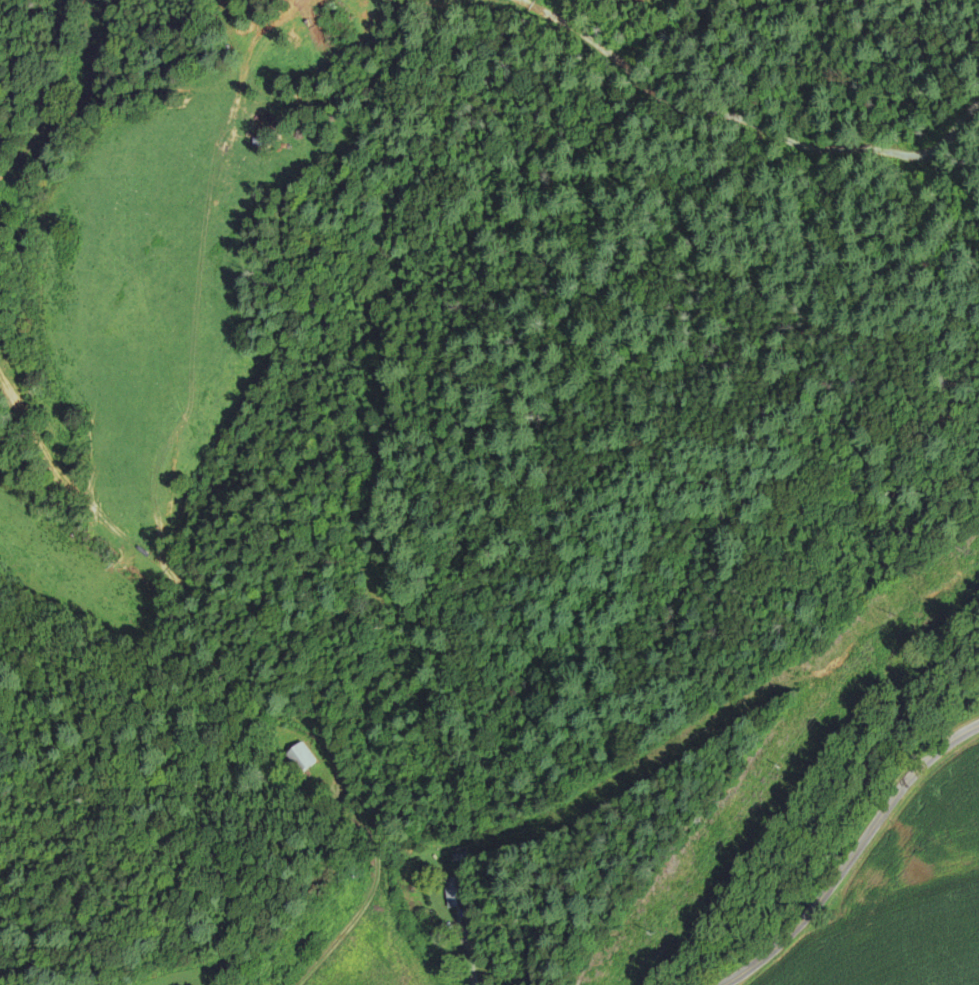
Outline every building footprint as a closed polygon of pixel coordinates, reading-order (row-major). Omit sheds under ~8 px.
[(281,755),(297,742),(312,761),(296,774),(281,755)] [(463,878),(443,879),(445,908),(465,907),(463,878)]
